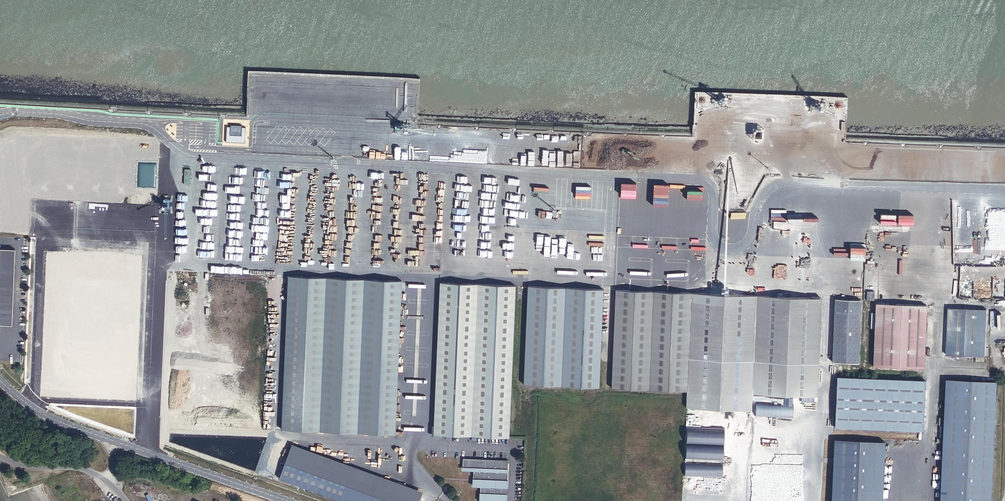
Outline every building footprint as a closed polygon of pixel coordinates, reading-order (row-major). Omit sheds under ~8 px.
[(16,247),(0,246),(0,321),(12,322),(16,247)] [(399,281),(287,277),(282,431),(394,434),(399,281)] [(438,282),(433,426),(433,434),(441,434),(508,437),(513,285),(438,282)] [(525,286),(523,384),(597,387),(601,289),(525,286)] [(614,289),(610,388),(685,391),(689,292),(614,289)] [(685,400),(685,407),(750,410),(750,401),(750,394),(753,394),(800,396),(812,396),(816,396),(819,313),(819,311),(820,298),(818,298),(809,297),(689,292),(685,391),(685,400)] [(856,363),(859,300),(833,299),(831,362),(856,363)] [(925,306),(874,303),(871,366),(922,368),(925,306)] [(947,308),(945,355),(984,357),(986,309),(947,308)] [(924,380),(835,377),(833,427),(922,431),(924,380)] [(994,382),(944,380),(938,500),(988,500),(994,382)] [(793,418),(794,404),(755,402),(755,416),(793,418)] [(433,434),(433,426),(431,426),(430,437),(441,437),(441,434),(433,434)] [(723,460),(725,429),(687,427),(685,459),(723,460)] [(834,437),(831,500),(882,500),(885,439),(834,437)] [(461,467),(473,468),(472,469),(472,479),(480,479),(479,485),(479,500),(505,500),(507,459),(462,458),(461,467)] [(723,478),(724,464),(685,462),(684,476),(723,478)] [(299,486),(303,474),(327,482),(322,494),(342,500),(391,500),(285,464),(280,479),(299,486)] [(303,474),(299,486),(322,494),(327,482),(303,474)]
